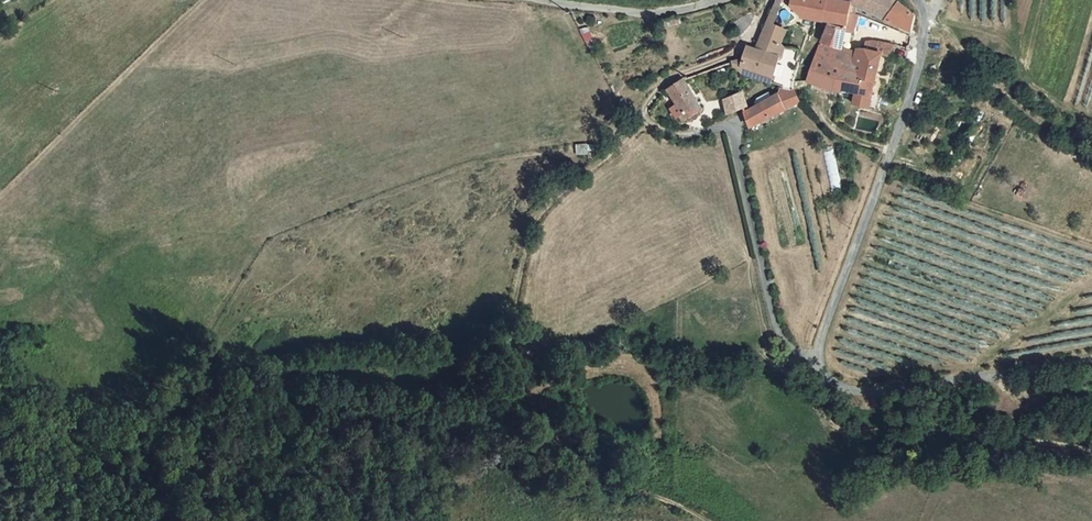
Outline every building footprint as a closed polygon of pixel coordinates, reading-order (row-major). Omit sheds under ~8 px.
[(783,0),(776,0),(769,20),(776,23),(783,0)] [(793,5),(803,14),(850,20),(851,13),(852,0),(794,0),(793,5)] [(857,16),(860,6),(914,32),(917,13),(900,0),(852,0),(851,13),(857,16)] [(824,45),(821,45),(816,59),(852,69),(856,50),(846,47),(847,42),(851,43),(857,16),(851,13),(850,20),(850,24),(833,22),(827,36),(824,45)] [(758,46),(779,53),(789,28),(776,23),(769,20),(758,46)] [(876,93),(885,53),(894,55),(896,44),(876,40),(868,40),(866,46),(857,47),(856,50),(852,69),(846,90),(857,90),(876,93)] [(750,43),(745,56),(742,65),(776,76),(783,54),(779,53),(758,46),(750,43)] [(774,82),(776,76),(742,65),(745,56),(733,59),(734,64),(743,73),(774,82)] [(846,90),(852,69),(816,59),(809,82),(812,83),(846,90)] [(683,79),(671,88),(690,117),(703,108),(683,79)] [(782,93),(788,106),(801,100),(794,87),(782,93)] [(743,90),(725,97),(730,112),(749,106),(743,90)] [(876,93),(857,90),(855,102),(874,105),(876,93)] [(788,106),(782,93),(746,110),(752,123),(788,106)] [(832,191),(842,189),(832,147),(822,149),(832,191)]
